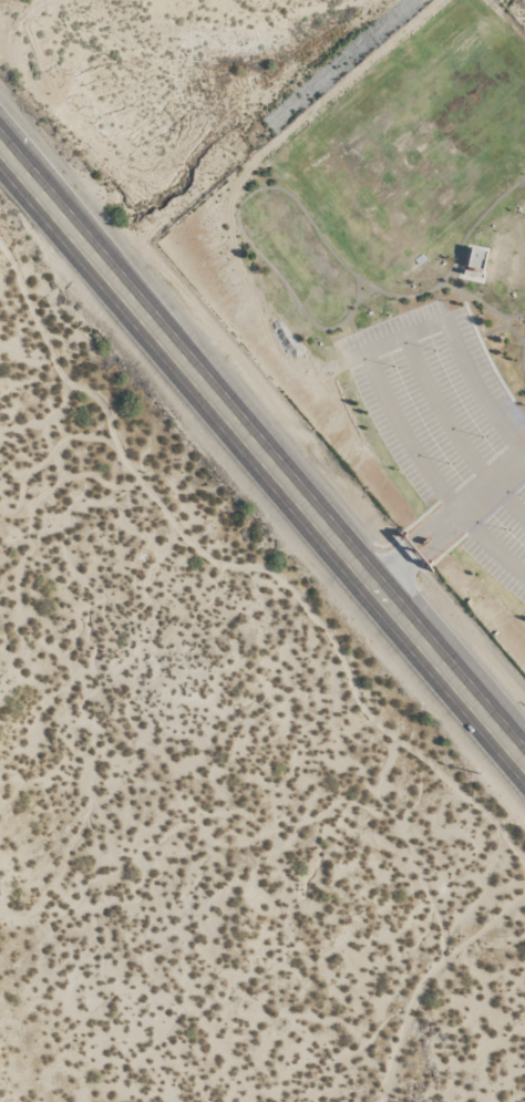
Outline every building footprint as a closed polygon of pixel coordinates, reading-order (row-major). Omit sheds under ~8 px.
[(483,271),(488,252),(471,248),(467,266),(483,271)]
